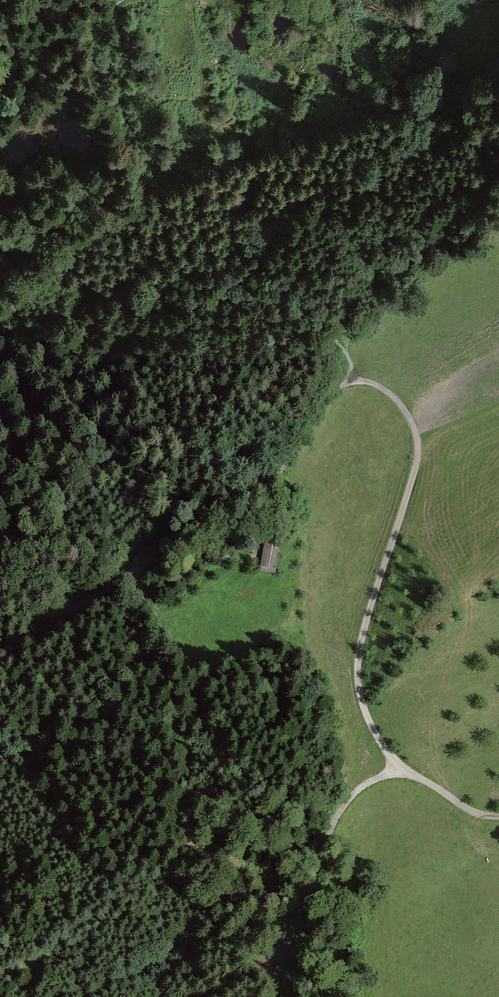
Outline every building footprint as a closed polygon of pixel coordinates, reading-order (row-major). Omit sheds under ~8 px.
[(279,545),(264,543),(260,568),(275,570),(279,545)]
